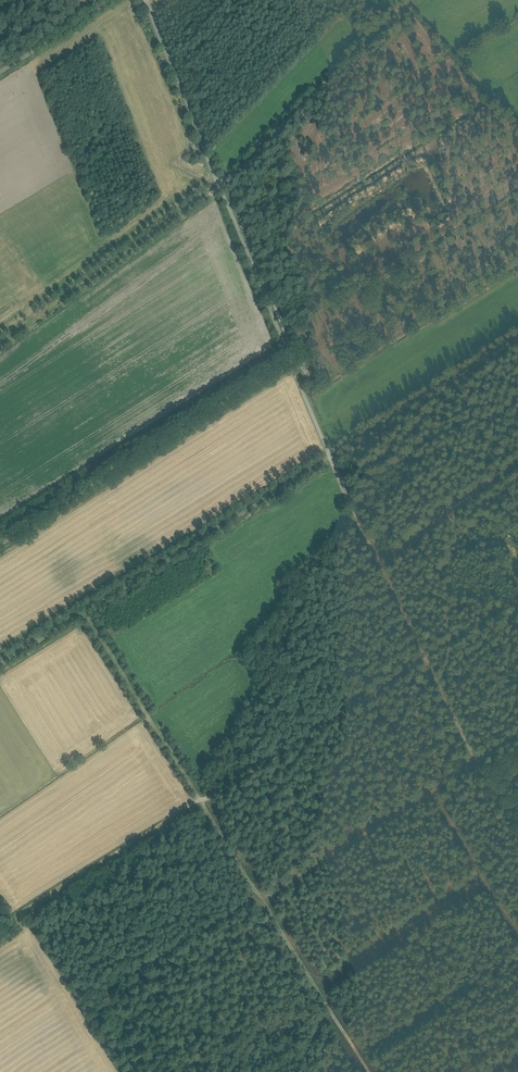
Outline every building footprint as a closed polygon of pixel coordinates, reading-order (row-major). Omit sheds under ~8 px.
[(201,157),(196,144),(191,146),(195,155),(187,158),(188,162),(201,157)]
